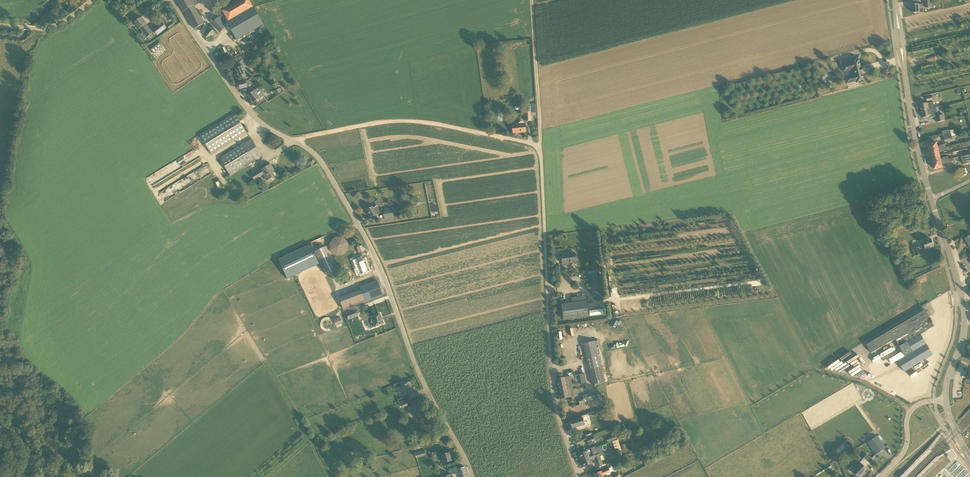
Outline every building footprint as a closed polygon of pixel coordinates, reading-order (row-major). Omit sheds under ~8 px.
[(183,11),(184,11),(194,29),(204,24),(201,19),(194,6),(198,3),(196,0),(177,0),(183,11)] [(226,21),(237,40),(264,24),(252,5),(251,6),(248,0),(243,0),(224,11),(229,19),(226,21)] [(923,4),(919,5),(919,4),(912,5),(913,13),(918,12),(918,13),(924,13),(923,4)] [(225,28),(223,25),(226,23),(220,15),(211,23),(220,32),(225,28)] [(146,24),(141,17),(135,22),(139,29),(140,28),(143,32),(140,34),(144,40),(147,37),(153,33),(146,24)] [(162,23),(153,30),(157,35),(166,28),(162,23)] [(214,32),(211,29),(206,35),(207,35),(205,37),(207,38),(208,37),(209,37),(214,32)] [(160,43),(151,50),(154,53),(162,47),(160,43)] [(248,68),(247,64),(244,60),(238,63),(241,67),(235,70),(240,79),(243,78),(244,80),(249,78),(247,75),(246,75),(244,70),(248,68)] [(854,75),(845,77),(847,84),(856,81),(857,83),(864,81),(862,73),(863,73),(862,67),(861,68),(858,60),(851,62),(852,63),(842,66),(844,72),(853,70),(854,75)] [(238,82),(240,89),(247,87),(246,81),(238,82)] [(258,88),(254,91),(248,96),(253,103),(264,95),(258,88)] [(920,105),(921,111),(929,109),(935,108),(933,102),(920,105)] [(531,121),(531,116),(536,116),(536,110),(536,103),(526,104),(527,112),(525,112),(525,121),(531,121)] [(929,109),(921,111),(923,118),(931,116),(931,117),(934,117),(933,110),(930,110),(929,109)] [(200,135),(212,154),(247,133),(235,113),(200,135)] [(526,124),(512,125),(513,133),(526,132),(526,124)] [(943,134),(945,141),(956,139),(955,135),(951,136),(951,133),(943,134)] [(251,139),(220,158),(230,175),(262,156),(251,139)] [(930,151),(946,147),(946,144),(940,146),(939,146),(938,147),(937,142),(928,145),(930,151)] [(931,157),(940,155),(939,151),(940,151),(941,151),(947,150),(946,147),(930,151),(931,157)] [(964,165),(969,162),(969,154),(961,156),(964,165)] [(949,159),(949,156),(943,158),(942,159),(941,159),(940,155),(931,157),(933,163),(949,159)] [(949,159),(933,163),(934,169),(943,167),(942,164),(954,161),(954,158),(949,159)] [(274,176),(270,170),(273,168),(271,164),(264,168),(263,167),(251,174),(255,180),(263,174),(267,181),(274,176)] [(967,175),(966,170),(963,171),(962,169),(963,168),(962,168),(958,169),(959,174),(961,173),(961,176),(967,175)] [(380,213),(377,208),(377,207),(375,205),(367,209),(372,218),(377,215),(377,214),(380,213)] [(396,218),(394,210),(384,211),(385,219),(396,218)] [(345,240),(342,238),(339,237),(335,238),(332,240),(330,243),(330,247),(331,250),(333,253),(336,255),(340,255),(343,254),(346,252),(348,249),(348,246),(347,242),(345,240)] [(915,256),(921,254),(927,252),(926,249),(934,246),(931,239),(923,242),(925,245),(918,247),(912,249),(915,256)] [(279,259),(287,278),(296,275),(319,264),(311,245),(279,259)] [(326,247),(315,252),(326,274),(337,269),(326,247)] [(562,264),(570,263),(576,262),(575,253),(561,255),(562,264)] [(363,256),(352,260),(355,268),(358,274),(361,273),(362,274),(369,271),(365,260),(364,260),(363,256)] [(590,287),(599,286),(597,274),(588,275),(590,287)] [(377,281),(360,287),(361,290),(365,301),(383,295),(381,290),(377,280),(377,281)] [(563,319),(588,316),(586,301),(561,304),(563,319)] [(346,314),(348,320),(358,316),(355,310),(346,314)] [(887,344),(895,339),(900,346),(900,347),(905,356),(898,361),(905,372),(933,354),(921,334),(926,331),(934,326),(933,323),(933,322),(926,310),(883,335),(867,345),(872,353),(887,344)] [(371,317),(368,318),(370,322),(372,321),(372,323),(368,324),(370,329),(375,327),(383,324),(379,314),(371,317)] [(605,382),(595,341),(583,344),(593,385),(605,382)] [(571,391),(573,391),(570,376),(557,379),(561,399),(569,397),(572,396),(571,391)] [(400,382),(405,397),(412,395),(412,393),(414,392),(410,381),(405,383),(404,381),(400,382)] [(585,403),(596,399),(593,392),(582,395),(585,403)] [(425,410),(423,411),(418,402),(408,408),(411,412),(413,411),(416,417),(417,417),(420,421),(429,416),(425,410)] [(575,421),(570,423),(572,429),(580,426),(579,423),(583,421),(582,417),(574,420),(575,421)] [(607,443),(617,439),(616,434),(606,438),(607,443)] [(885,447),(884,446),(877,436),(869,442),(868,442),(875,452),(876,454),(885,447)] [(582,460),(596,455),(594,447),(590,449),(591,452),(588,453),(587,451),(579,454),(582,460)] [(415,452),(416,458),(426,455),(424,450),(415,452)] [(435,454),(437,460),(442,459),(444,463),(452,461),(449,453),(443,455),(442,452),(435,454)] [(582,460),(584,467),(592,464),(590,460),(591,459),(592,461),(595,460),(596,462),(601,461),(599,454),(596,455),(582,460)] [(863,474),(865,473),(864,472),(867,469),(865,467),(872,460),(867,455),(854,468),(856,470),(853,472),(856,476),(857,475),(859,476),(861,476),(863,475),(863,474)] [(465,467),(464,467),(449,471),(450,473),(454,472),(455,474),(456,476),(467,476),(465,467)] [(594,474),(595,476),(603,476),(610,472),(609,468),(601,472),(594,474)]
